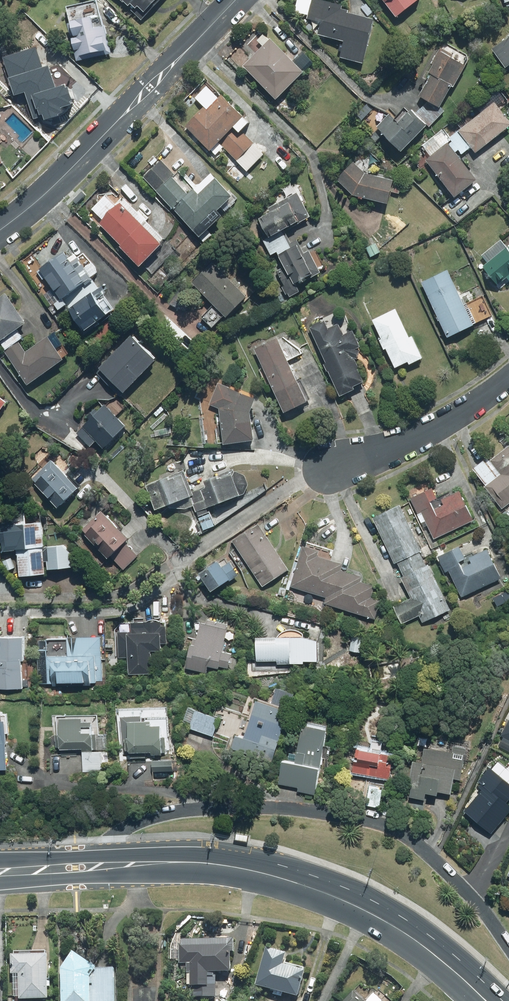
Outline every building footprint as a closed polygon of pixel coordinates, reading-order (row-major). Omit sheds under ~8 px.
[(141,22),(146,16),(143,13),(155,0),(117,0),(141,22)] [(338,12),(339,6),(317,0),(312,0),(303,35),(342,45),(338,59),(360,65),(372,21),(338,12)] [(417,0),(378,0),(392,20),(418,1),(417,0)] [(90,19),(66,24),(72,59),(104,53),(100,32),(92,33),(90,19)] [(266,36),(237,62),(271,101),(300,75),(266,36)] [(505,70),(508,68),(508,37),(491,50),(505,70)] [(440,111),(465,64),(436,49),(421,77),(429,81),(419,99),(440,111)] [(14,57),(16,68),(14,69),(19,95),(68,85),(64,61),(44,65),(41,51),(14,57)] [(193,100),(206,113),(188,131),(212,156),(221,146),(246,172),(263,155),(240,133),(246,127),(220,99),(207,86),(193,100)] [(46,95),(27,101),(33,119),(51,113),(46,95)] [(493,103),(456,133),(476,156),(508,129),(508,123),(493,103)] [(395,154),(424,129),(408,110),(394,123),(389,117),(374,129),(395,154)] [(421,147),(429,157),(423,161),(453,200),(475,183),(444,144),(442,146),(434,136),(421,147)] [(160,162),(142,178),(202,244),(211,236),(207,232),(221,219),(218,216),(235,201),(210,175),(192,191),(175,172),(172,175),(160,162)] [(363,176),(352,164),(335,180),(352,198),(385,207),(392,184),(363,176)] [(178,253),(110,189),(86,215),(120,248),(117,251),(137,269),(141,265),(155,277),(178,253)] [(257,218),(267,241),(283,234),(308,222),(295,195),(269,208),(270,212),(257,218)] [(275,257),(290,250),(283,234),(267,241),(264,243),(271,259),(275,257)] [(485,264),(479,269),(498,292),(508,283),(508,245),(503,250),(498,244),(481,258),(485,264)] [(290,250),(275,257),(282,273),(272,278),(284,303),(300,295),(296,288),(319,277),(309,254),(302,257),(297,246),(290,250)] [(50,308),(53,306),(57,312),(65,307),(60,298),(81,287),(63,256),(32,274),(50,308)] [(190,286),(211,307),(199,319),(209,330),(221,318),(223,319),(244,298),(211,264),(190,286)] [(482,297),(463,306),(447,270),(419,282),(445,340),(472,328),(471,325),(490,317),(482,297)] [(23,326),(4,295),(0,297),(0,343),(5,350),(16,343),(19,341),(13,332),(23,326)] [(106,318),(91,296),(65,312),(80,335),(106,318)] [(371,321),(393,370),(404,364),(406,368),(420,361),(410,338),(408,339),(395,311),(371,321)] [(324,322),(307,330),(338,400),(352,393),(350,389),(361,385),(351,362),(360,358),(349,333),(341,337),(336,325),(327,329),(324,322)] [(23,389),(61,365),(52,351),(61,346),(54,334),(23,354),(16,343),(5,350),(1,352),(23,389)] [(155,362),(128,336),(94,372),(121,398),(155,362)] [(278,339),(252,351),(280,415),(306,404),(278,339)] [(248,414),(253,399),(218,386),(209,410),(217,413),(220,447),(251,444),(248,414)] [(74,434),(89,448),(94,443),(101,451),(124,427),(103,405),(74,434)] [(508,447),(489,463),(500,477),(484,490),(502,511),(508,506),(508,448),(508,447)] [(44,493),(41,496),(54,510),(78,487),(55,462),(33,482),(44,493)] [(227,476),(187,493),(196,515),(238,498),(239,498),(240,497),(241,496),(242,495),(243,494),(243,493),(244,492),(244,491),(245,490),(245,489),(245,488),(245,487),(245,485),(245,484),(244,483),(244,482),(243,481),(243,480),(242,479),(241,478),(240,477),(239,476),(238,476),(237,476),(236,475),(235,475),(234,475),(233,475),(231,475),(230,475),(229,475),(228,475),(227,476)] [(168,483),(166,478),(143,488),(153,513),(188,499),(180,478),(168,483)] [(431,489),(409,500),(422,528),(426,527),(433,541),(473,523),(458,491),(436,501),(431,489)] [(450,612),(398,506),(369,520),(408,599),(391,607),(400,626),(418,617),(422,626),(450,612)] [(24,525),(24,511),(2,512),(2,523),(0,523),(0,553),(15,553),(16,579),(43,578),(43,571),(42,551),(40,524),(24,525)] [(87,540),(83,543),(102,563),(126,541),(99,512),(79,531),(87,540)] [(254,525),(229,543),(262,589),(287,570),(254,525)] [(45,546),(47,571),(71,570),(70,545),(45,546)] [(326,599),(324,605),(374,621),(380,602),(369,599),(373,588),(360,584),(361,580),(339,573),(341,566),(317,559),(319,554),(302,548),(290,588),(326,599)] [(460,548),(437,558),(445,576),(450,573),(461,597),(500,579),(487,551),(466,561),(460,548)] [(235,577),(224,560),(196,579),(208,596),(235,577)] [(225,626),(198,621),(195,637),(190,636),(183,669),(206,674),(207,669),(227,672),(230,655),(220,653),(225,626)] [(128,635),(117,635),(117,658),(124,658),(124,674),(147,675),(147,654),(158,654),(158,639),(163,639),(163,626),(128,626),(128,635)] [(0,637),(0,691),(20,692),(23,638),(0,637)] [(71,637),(72,659),(37,659),(37,687),(101,686),(100,658),(99,658),(98,637),(71,637)] [(313,640),(254,640),(254,665),(313,666),(313,640)] [(269,767),(293,696),(273,689),(267,707),(254,702),(249,720),(240,717),(228,753),(269,767)] [(219,720),(186,710),(180,729),(213,739),(219,720)] [(56,718),(56,720),(57,752),(81,751),(82,751),(81,774),(103,774),(103,754),(96,753),(96,751),(106,751),(107,735),(96,735),(97,717),(65,717),(65,718),(56,718)] [(159,756),(159,752),(170,752),(170,717),(159,717),(159,721),(154,721),(154,717),(147,717),(147,722),(143,722),(143,725),(140,725),(140,719),(119,720),(120,756),(159,756)] [(500,738),(508,742),(508,718),(500,738)] [(293,765),(279,763),(275,791),(314,797),(325,726),(299,722),(293,765)] [(453,773),(461,774),(462,763),(468,763),(470,744),(462,743),(416,737),(415,748),(421,749),(419,766),(410,764),(405,800),(422,802),(423,797),(435,798),(435,795),(450,797),(453,773)] [(349,774),(365,776),(362,806),(380,808),(383,788),(387,789),(388,779),(391,758),(378,756),(379,744),(353,741),(349,774)] [(496,776),(488,769),(475,784),(479,787),(472,795),(475,798),(462,812),(489,835),(501,821),(495,815),(508,799),(508,774),(503,769),(496,776)] [(248,836),(236,834),(235,840),(247,842),(248,836)] [(179,940),(178,965),(185,965),(185,975),(188,975),(188,1000),(214,1000),(215,984),(228,984),(228,958),(233,958),(233,942),(179,940)] [(64,965),(64,966),(63,1000),(118,1000),(119,966),(98,966),(76,949),(64,965)] [(282,963),(284,955),(264,949),(252,987),(294,1000),(304,969),(282,963)] [(16,951),(15,973),(23,973),(23,998),(53,998),(54,952),(16,951)]
